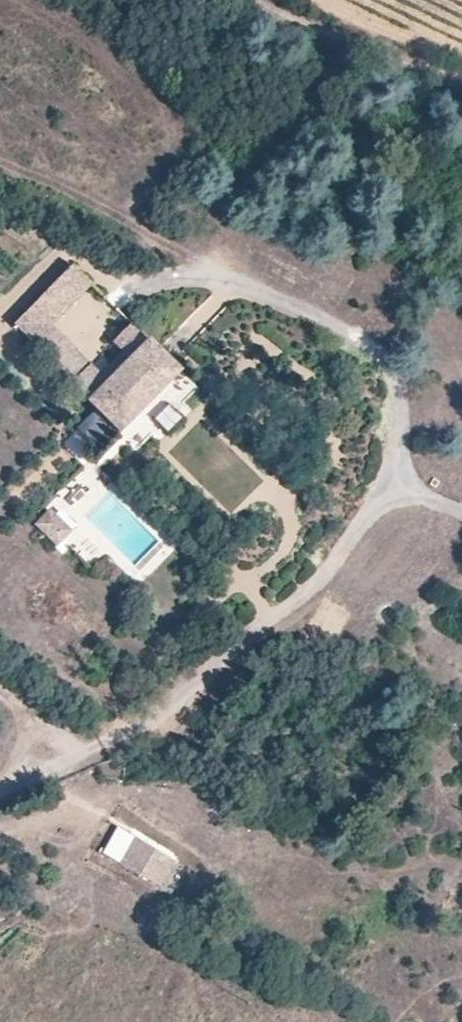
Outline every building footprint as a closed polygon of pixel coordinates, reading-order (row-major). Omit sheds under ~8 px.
[(120,432),(181,371),(131,322),(112,341),(121,351),(99,374),(50,325),(92,283),(73,264),(13,324),(88,398),(87,399),(120,432)] [(96,413),(80,424),(102,456),(118,445),(96,413)] [(72,531),(50,508),(34,525),(56,547),(72,531)] [(159,886),(174,860),(134,837),(119,863),(159,886)]
